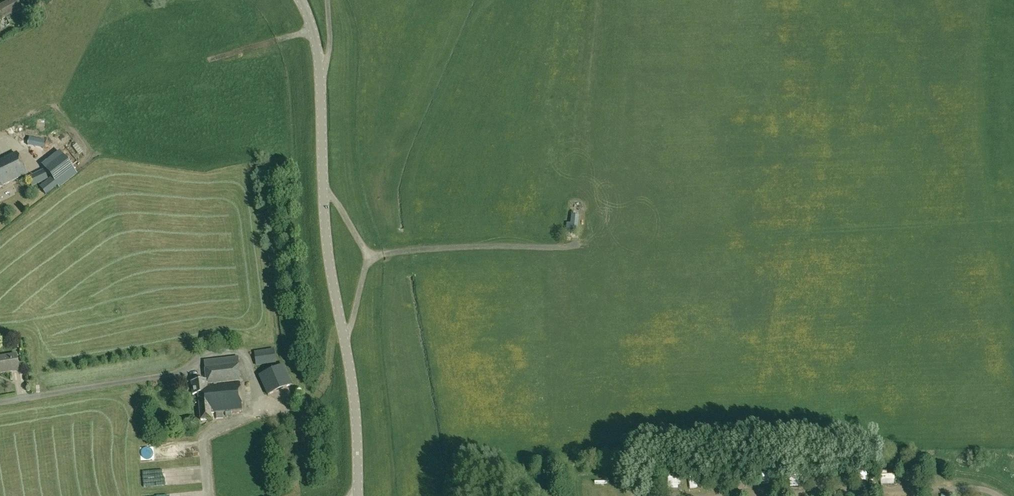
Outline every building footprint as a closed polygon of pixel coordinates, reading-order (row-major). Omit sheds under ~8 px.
[(0,6),(0,22),(22,10),(17,0),(11,0),(0,6)] [(77,175),(60,152),(42,166),(51,178),(39,187),(45,195),(57,186),(59,188),(77,175)] [(16,154),(0,161),(0,189),(2,188),(1,187),(26,176),(16,154)] [(44,170),(27,178),(32,187),(48,180),(44,170)] [(580,216),(573,215),(572,224),(568,224),(567,229),(578,231),(580,216)] [(275,350),(256,353),(257,366),(276,364),(275,350)] [(16,356),(0,358),(0,372),(0,374),(19,371),(16,356)] [(202,421),(213,420),(212,414),(244,411),(241,383),(217,385),(217,384),(241,381),(239,358),(205,361),(207,380),(203,380),(203,378),(197,378),(197,381),(192,381),(193,395),(198,395),(202,421)] [(269,396),(292,385),(283,365),(260,376),(269,396)] [(173,482),(172,468),(157,468),(158,482),(173,482)]
